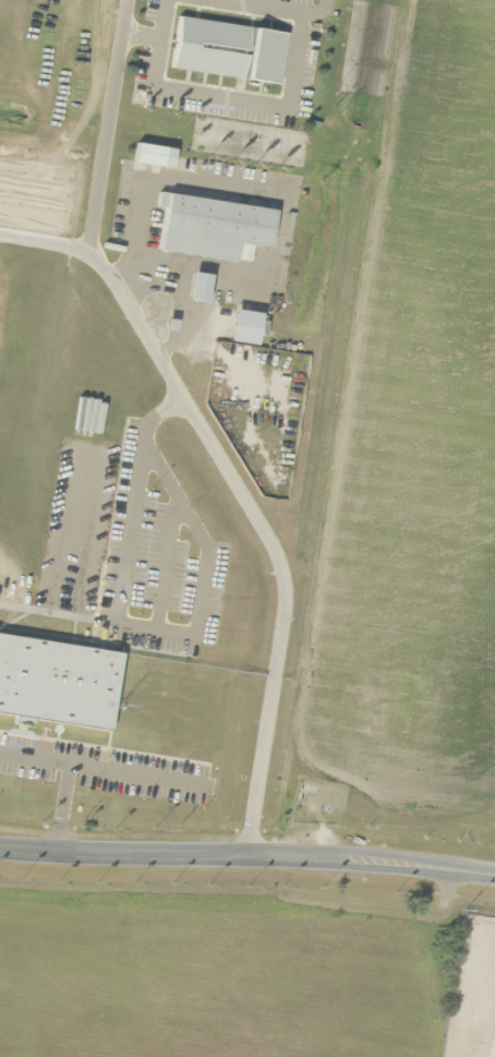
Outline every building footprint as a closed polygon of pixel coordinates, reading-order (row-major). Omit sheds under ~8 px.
[(174,17),(167,69),(274,85),(281,34),(174,17)] [(131,143),(128,163),(156,167),(159,148),(131,143)] [(154,192),(269,211),(263,248),(232,243),(229,262),(153,250),(159,207),(152,206),(154,192)] [(187,295),(201,296),(202,276),(188,275),(187,295)] [(105,731),(117,653),(0,635),(0,714),(105,731)]
